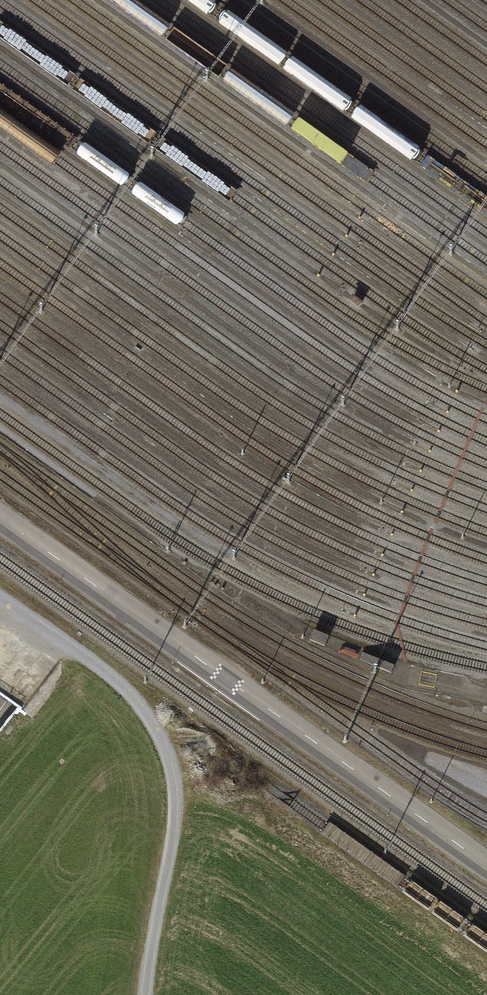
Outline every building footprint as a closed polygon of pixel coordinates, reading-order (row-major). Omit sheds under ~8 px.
[(313,641),(329,648),(332,640),(317,633),(313,641)]
